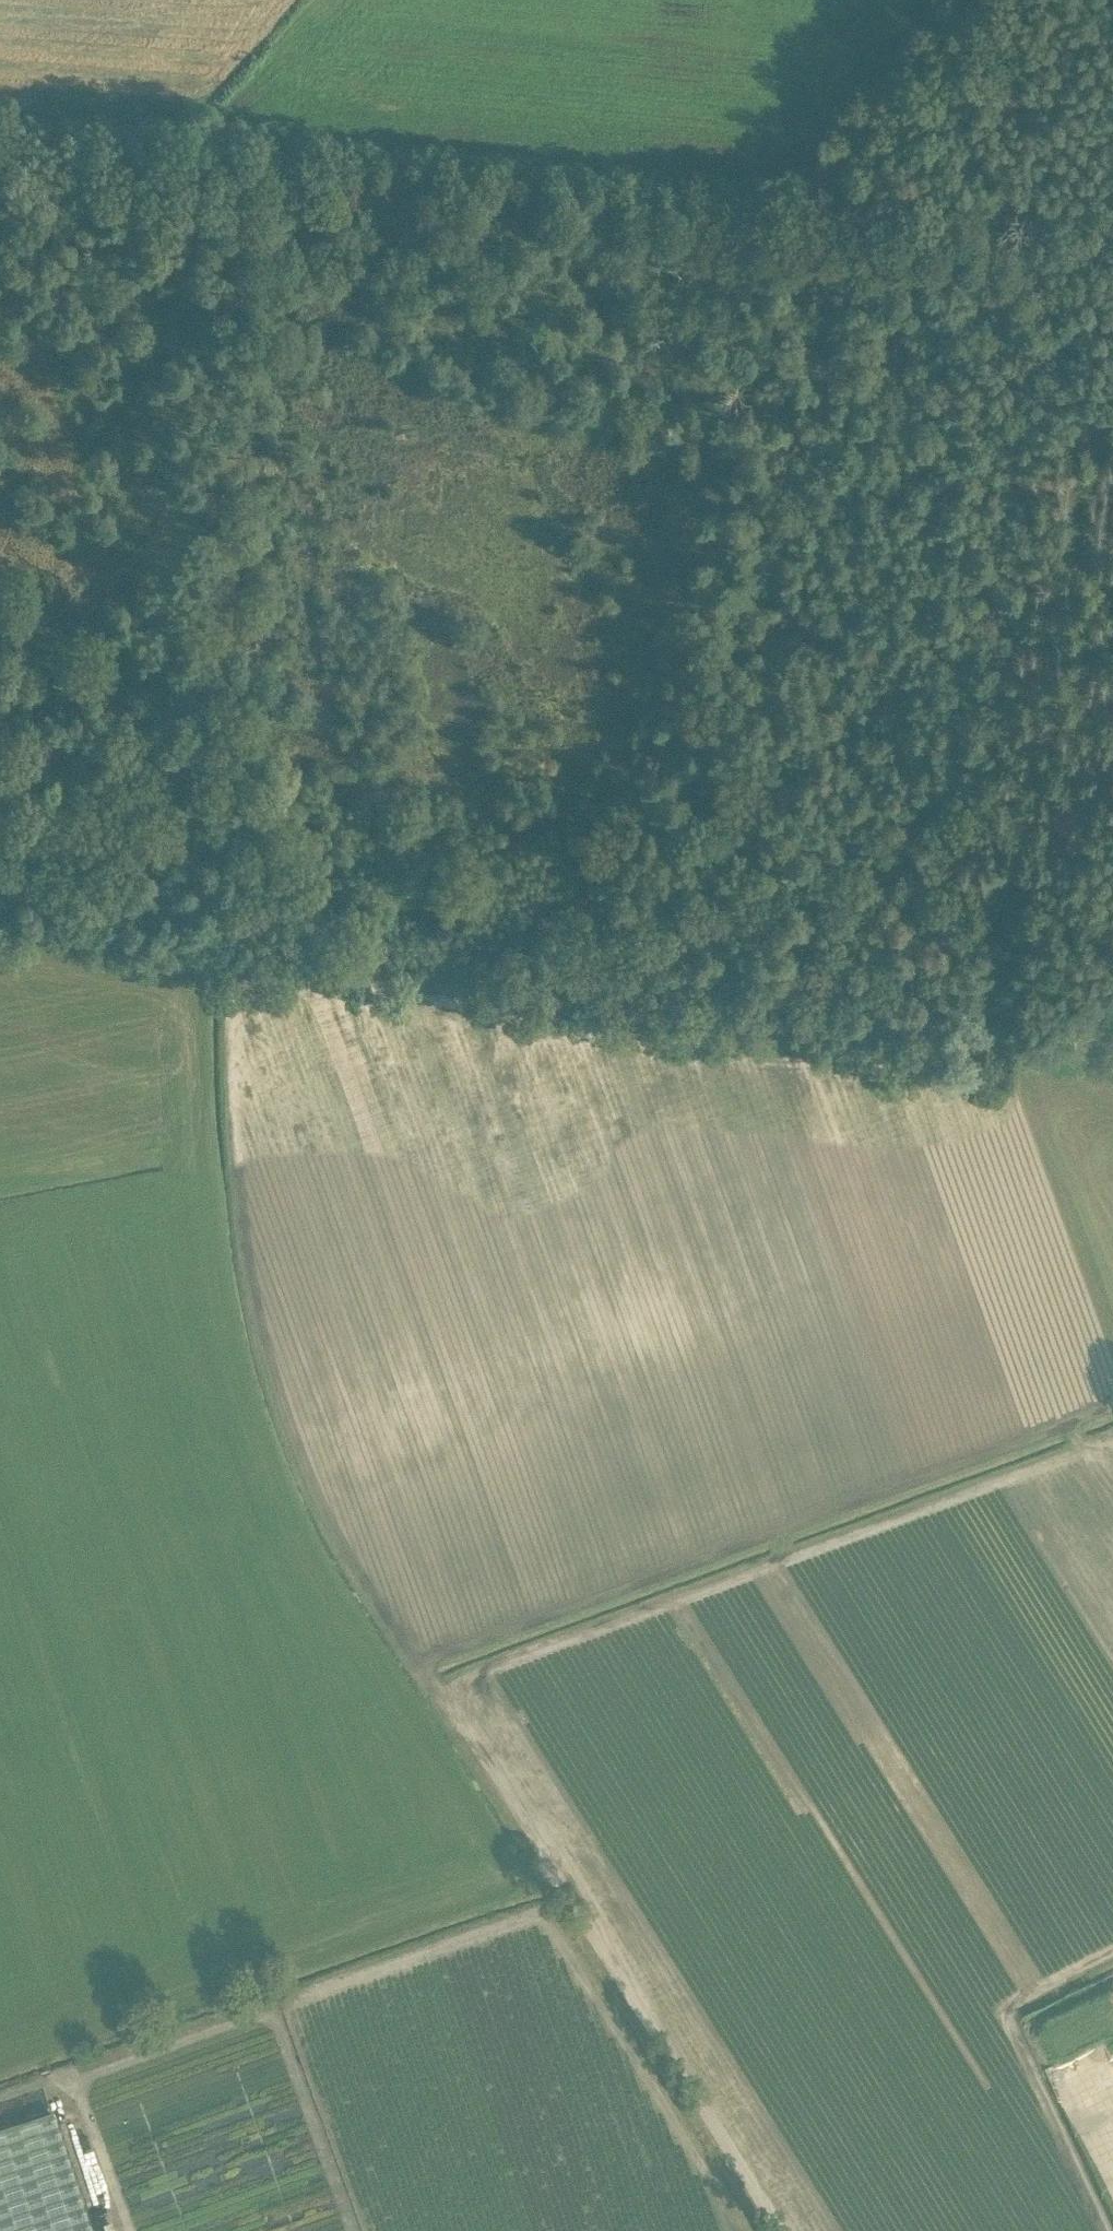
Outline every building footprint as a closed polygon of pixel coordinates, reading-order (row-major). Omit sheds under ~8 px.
[(53,2120),(0,2137),(0,2230),(89,2230),(53,2120)]
